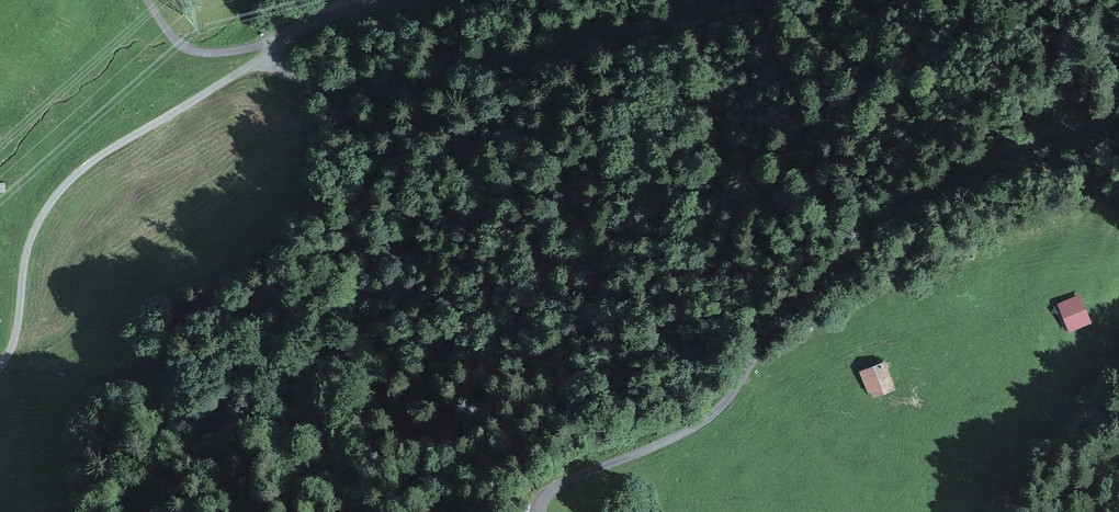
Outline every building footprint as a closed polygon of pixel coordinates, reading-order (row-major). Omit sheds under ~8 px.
[(1063,311),(1069,328),(1087,321),(1079,301),(1069,304),(1071,308),(1063,311)] [(862,375),(867,386),(872,384),(877,395),(892,389),(882,366),(862,375)]
